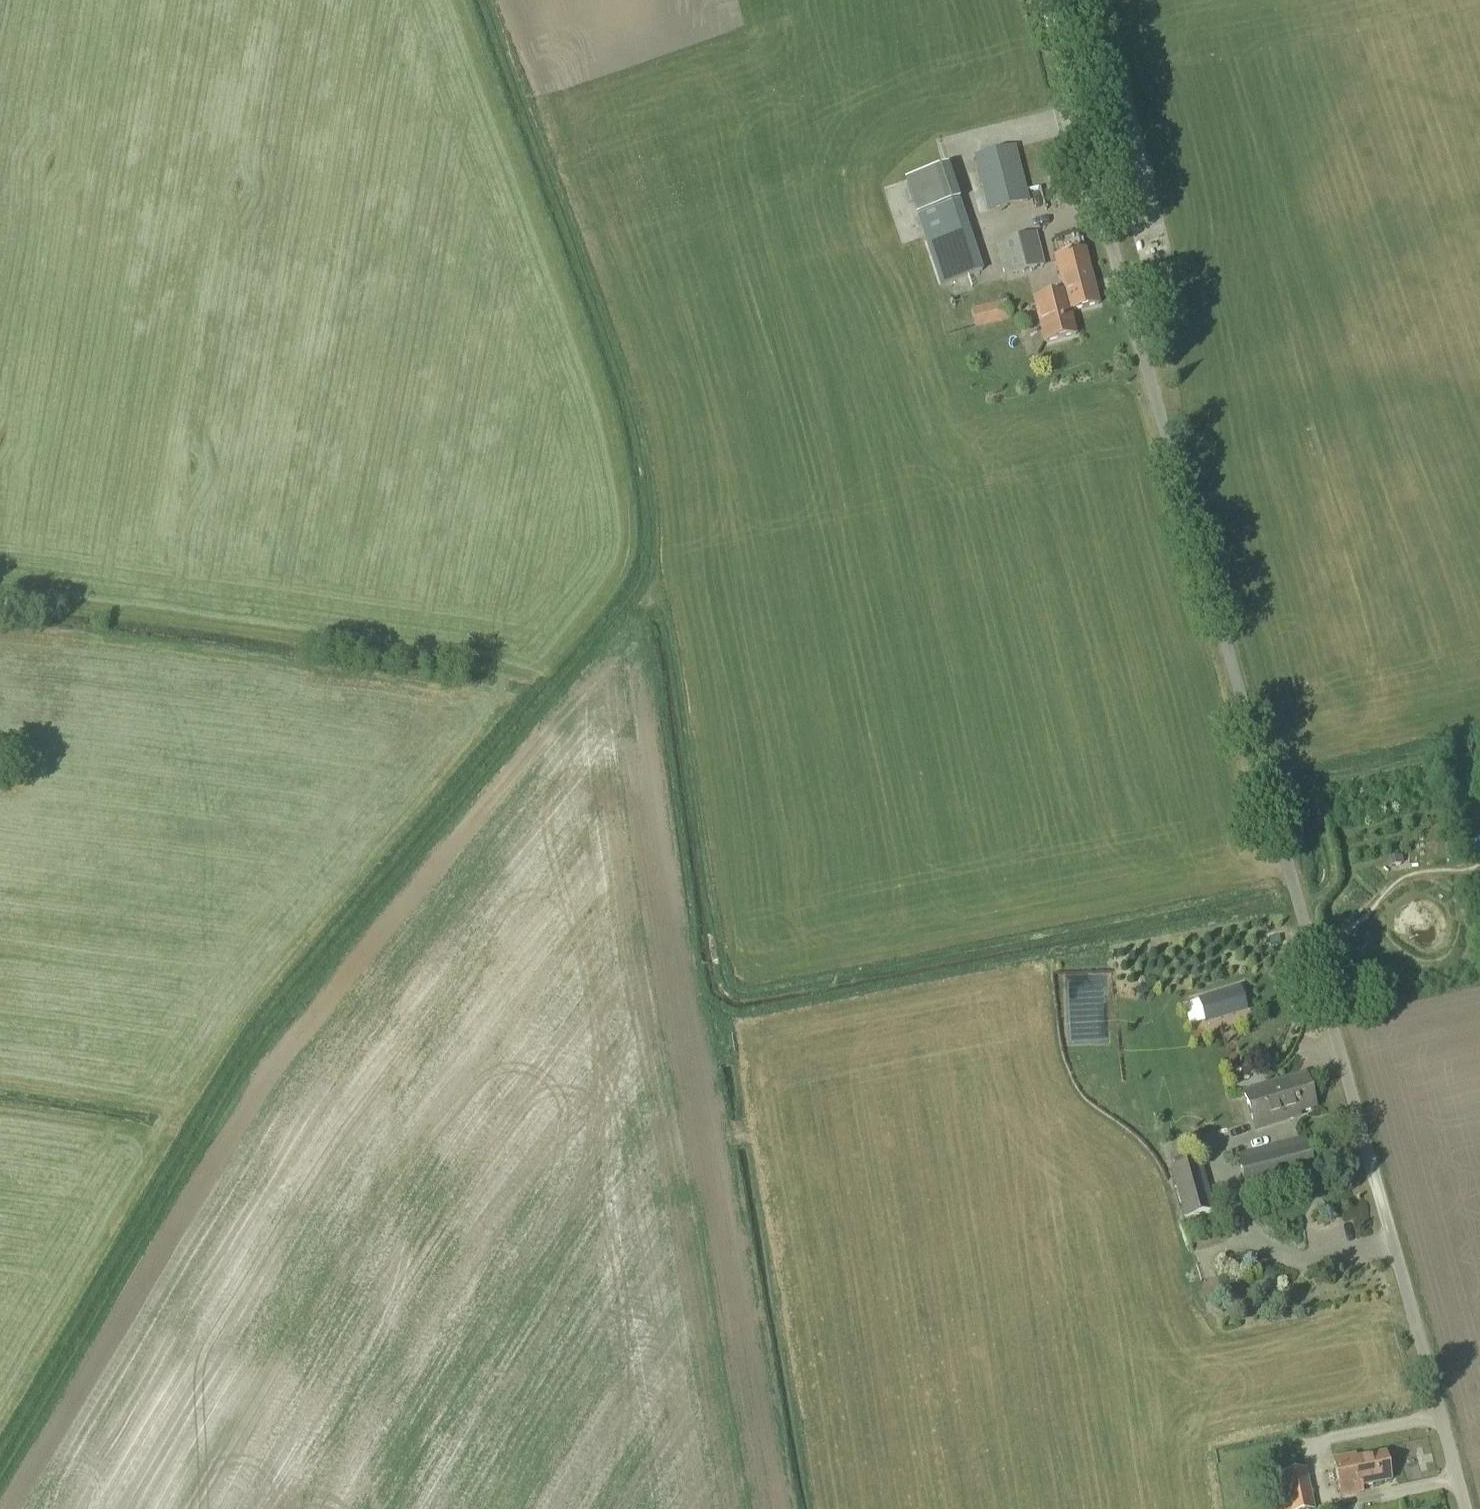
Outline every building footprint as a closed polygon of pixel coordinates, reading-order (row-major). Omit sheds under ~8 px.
[(1125,133),(1135,130),(1130,115),(1120,117),(1125,133)] [(988,212),(1030,202),(1015,146),(973,156),(988,212)] [(959,199),(948,166),(905,181),(924,238),(919,241),(932,280),(938,278),(939,285),(982,271),(959,199)] [(1004,276),(1044,265),(1036,233),(996,242),(1004,276)] [(1075,334),(1069,311),(1099,304),(1085,250),(1054,258),(1063,293),(1034,300),(1044,342),(1075,334)] [(975,328),(1010,320),(1006,301),(971,310),(975,328)] [(1242,1005),(1237,988),(1224,993),(1232,1019),(1245,1014),(1242,1005)] [(1255,1130),(1297,1117),(1295,1113),(1314,1108),(1304,1074),(1244,1092),(1255,1130)] [(1248,1198),(1316,1179),(1304,1138),(1236,1157),(1248,1198)] [(1184,1219),(1215,1211),(1200,1159),(1169,1168),(1184,1219)] [(1397,1444),(1397,1476),(1429,1476),(1429,1444),(1397,1444)] [(1390,1481),(1385,1453),(1356,1459),(1355,1455),(1333,1459),(1340,1495),(1363,1491),(1362,1486),(1390,1481)] [(1306,1469),(1268,1478),(1274,1508),(1315,1508),(1306,1469)]
